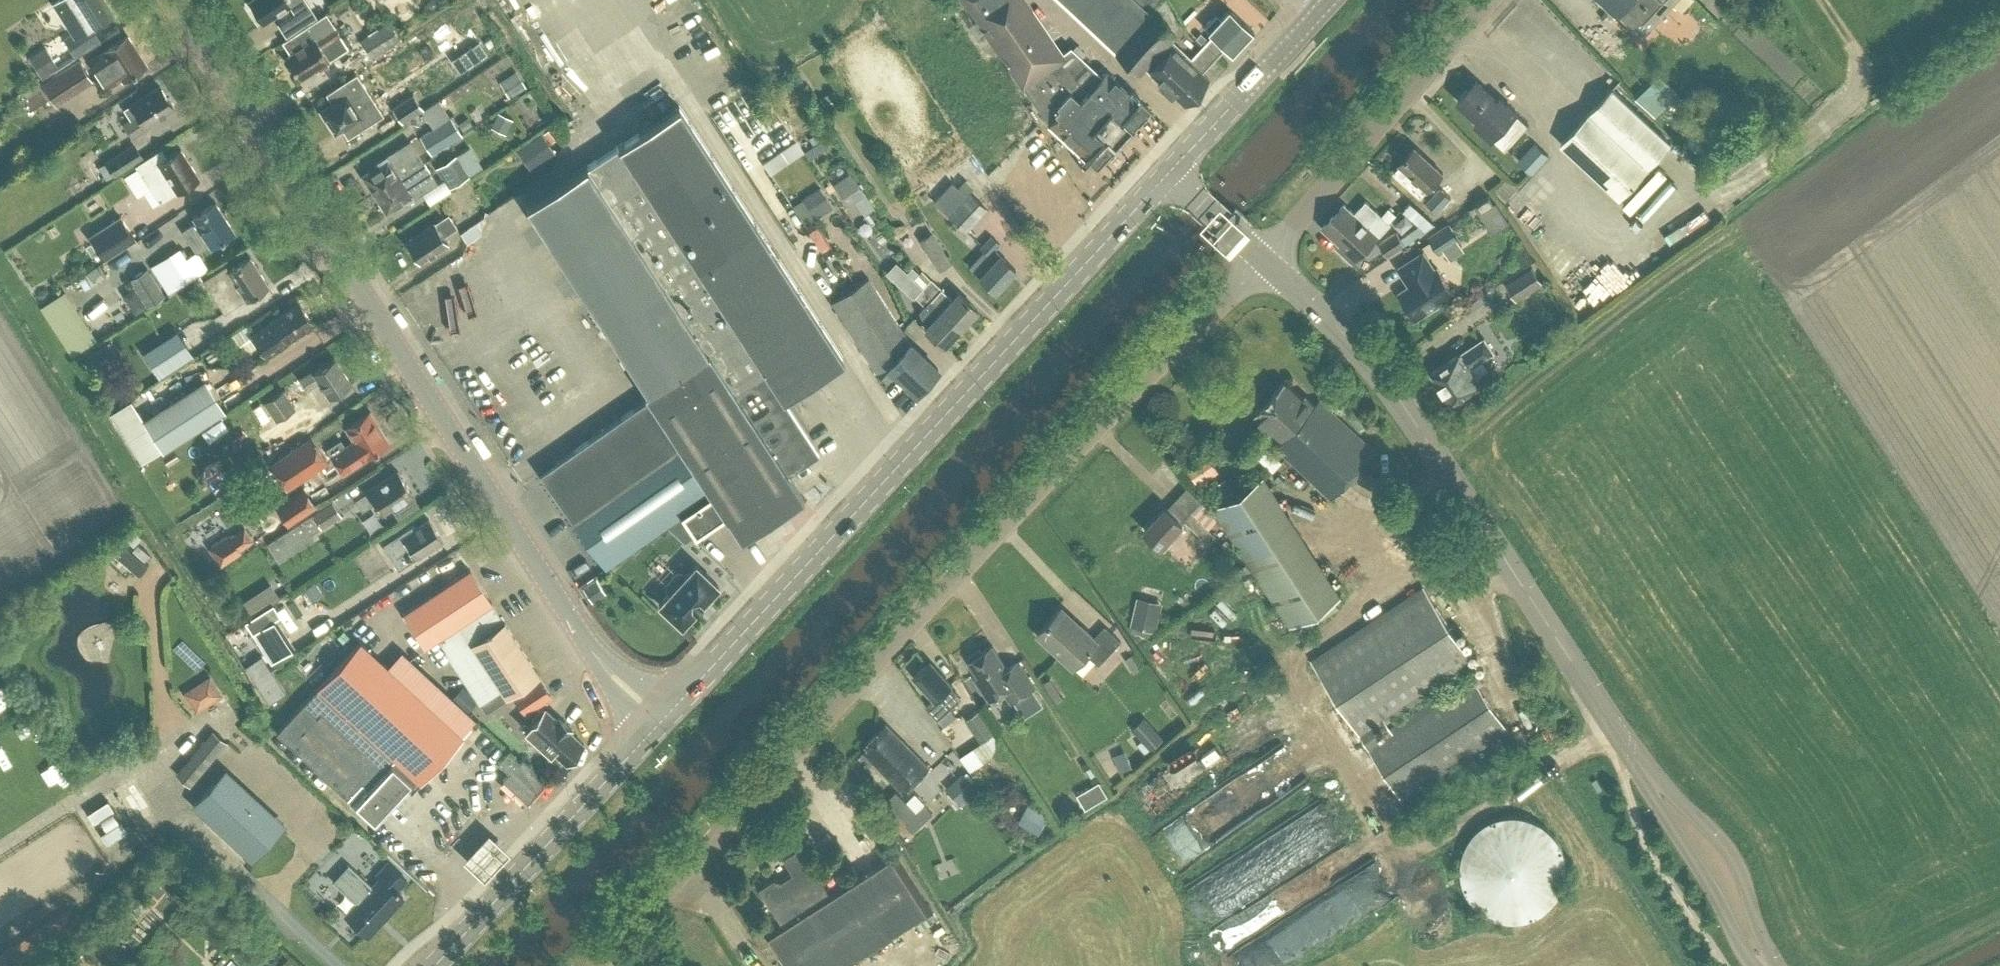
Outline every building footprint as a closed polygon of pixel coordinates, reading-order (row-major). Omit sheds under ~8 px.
[(105,0),(54,0),(73,30),(63,36),(74,54),(98,39),(90,25),(94,23),(113,12),(105,0)] [(263,19),(290,2),(288,0),(251,0),(263,19)] [(1074,147),(1070,152),(1084,164),(1088,160),(1097,168),(1123,139),(1125,140),(1126,138),(1123,135),(1129,128),(1133,131),(1135,129),(1133,128),(1150,109),(1138,98),(1139,97),(1136,94),(1137,93),(1129,86),(1128,87),(1120,80),(1124,75),(1109,61),(1104,66),(1098,71),(1070,41),(1060,47),(1032,5),(1029,0),(970,0),(979,14),(973,18),(984,34),(989,31),(1002,51),(997,54),(1002,62),(1007,59),(1047,122),(1047,123),(1074,147)] [(1202,43),(1189,56),(1179,45),(1177,48),(1171,42),(1167,39),(1175,31),(1150,7),(1149,6),(1149,7),(1142,0),(1067,0),(1117,49),(1138,70),(1152,84),(1156,79),(1166,88),(1168,86),(1183,101),(1207,76),(1205,75),(1199,70),(1213,55),(1202,43)] [(1617,12),(1618,12),(1640,34),(1671,0),(1604,0),(1617,12)] [(1211,33),(1202,43),(1213,55),(1223,45),(1230,52),(1252,30),(1229,7),(1228,8),(1228,9),(1221,17),(1216,12),(1203,25),(1208,29),(1207,29),(1211,33)] [(372,55),(400,37),(389,19),(361,36),(372,55)] [(334,23),(315,35),(307,23),(282,39),(290,51),(285,54),(300,77),(317,65),(319,68),(328,62),(326,60),(348,45),(334,23)] [(123,75),(145,61),(126,32),(104,47),(105,47),(90,57),(108,83),(122,74),(123,75)] [(450,56),(459,70),(487,51),(478,37),(450,56)] [(44,75),(59,64),(45,43),(30,53),(44,75)] [(58,102),(95,78),(80,55),(43,79),(58,102)] [(508,93),(525,83),(515,67),(499,78),(508,93)] [(1655,116),(1680,91),(1660,71),(1635,96),(1655,116)] [(320,108),(335,131),(359,115),(365,124),(382,113),(356,73),(325,93),(331,101),(320,108)] [(1498,99),(1476,79),(1459,98),(1480,117),(1476,122),(1492,137),(1493,136),(1506,148),(1529,123),(1516,111),(1517,111),(1500,96),(1498,99)] [(1619,198),(1647,168),(1676,137),(1618,82),(1560,143),(1619,198)] [(42,84),(24,96),(30,106),(49,94),(42,84)] [(131,137),(147,126),(146,124),(173,105),(159,84),(131,103),(124,108),(130,117),(122,122),(131,137)] [(825,104),(838,96),(833,89),(820,97),(825,104)] [(401,121),(422,107),(413,92),(392,107),(401,121)] [(678,105),(526,204),(649,394),(725,513),(740,536),(802,495),(787,472),(818,452),(782,396),(842,357),(678,105)] [(512,117),(497,110),(490,125),(505,132),(512,117)] [(432,151),(463,132),(451,113),(421,133),(432,151)] [(457,122),(462,130),(471,124),(467,116),(457,122)] [(543,132),(551,141),(558,135),(550,126),(543,132)] [(516,148),(530,169),(555,152),(541,131),(516,148)] [(823,137),(803,151),(807,158),(828,144),(823,137)] [(375,191),(400,175),(423,160),(410,139),(375,162),(377,165),(364,173),(375,191)] [(1536,139),(1519,158),(1532,171),(1550,152),(1536,139)] [(115,173),(141,157),(132,142),(106,158),(115,173)] [(1421,196),(1443,171),(1415,145),(1399,162),(1401,164),(1394,171),(1421,196)] [(137,164),(159,200),(176,189),(199,176),(181,147),(167,155),(162,148),(137,164)] [(450,186),(470,173),(457,152),(437,165),(450,186)] [(400,175),(375,191),(386,209),(399,200),(401,204),(413,196),(437,181),(423,160),(400,175)] [(861,187),(851,170),(832,182),(842,198),(861,187)] [(1452,197),(1450,194),(1441,185),(1427,199),(1439,210),(1452,197)] [(819,186),(800,198),(807,208),(825,196),(819,186)] [(965,229),(986,207),(968,191),(948,213),(965,229)] [(1483,210),(1494,202),(1490,195),(1478,203),(1483,210)] [(1388,254),(1436,221),(1412,199),(1404,207),(1421,222),(1401,236),(1397,230),(1380,242),(1388,254)] [(1336,247),(1353,263),(1390,222),(1389,221),(1382,214),(1366,200),(1355,212),(1344,202),(1322,226),(1340,243),(1336,247)] [(197,251),(198,250),(209,243),(210,245),(234,230),(215,201),(193,215),(196,220),(182,229),(195,249),(197,251)] [(1670,238),(1710,215),(1706,208),(1666,230),(1670,238)] [(419,258),(447,240),(443,234),(456,226),(447,211),(434,219),(435,220),(407,238),(419,258)] [(104,257),(134,237),(120,215),(90,234),(104,257)] [(1441,251),(1458,239),(1462,237),(1450,220),(1430,233),(1441,251)] [(468,240),(482,231),(475,221),(461,230),(468,240)] [(939,267),(950,260),(931,230),(920,238),(939,267)] [(998,253),(993,248),(999,242),(991,234),(980,246),(988,253),(993,258),(978,274),(994,289),(1015,267),(999,252),(998,253)] [(197,251),(195,249),(187,255),(180,245),(152,263),(169,290),(208,264),(198,250),(197,251)] [(1417,318),(1455,293),(1437,266),(1435,268),(1424,250),(1398,266),(1409,284),(1399,291),(1417,318)] [(268,283),(250,255),(229,268),(226,263),(203,278),(224,311),(245,297),(246,298),(268,283)] [(149,265),(130,277),(148,304),(166,292),(149,265)] [(1517,297),(1542,280),(1532,265),(1507,282),(1517,297)] [(914,276),(922,284),(930,277),(921,269),(914,276)] [(899,280),(914,294),(922,284),(914,276),(908,271),(899,280)] [(936,365),(910,340),(869,275),(831,299),(879,375),(889,365),(915,390),(938,366),(937,365),(936,365)] [(930,297),(960,325),(977,308),(957,289),(951,296),(941,286),(930,276),(930,277),(922,284),(932,294),(930,297)] [(924,325),(944,343),(960,325),(930,297),(932,294),(922,284),(914,294),(924,303),(919,309),(925,323),(924,325)] [(266,352),(286,340),(285,338),(312,321),(300,301),(271,319),(271,320),(252,331),(266,352)] [(1471,366),(1494,351),(1485,337),(1462,352),(1432,371),(1452,402),(1481,383),(1471,366)] [(161,339),(142,352),(157,375),(181,360),(191,354),(183,341),(168,350),(161,339)] [(352,383),(334,356),(312,371),(311,370),(298,378),(306,389),(319,381),(329,397),(352,383)] [(206,376),(144,416),(163,446),(164,448),(226,408),(206,376)] [(1304,396),(1285,379),(1255,411),(1284,438),(1276,446),(1332,497),(1376,449),(1321,398),(1316,403),(1306,393),(1304,396)] [(276,419),(295,406),(283,388),(263,400),(276,419)] [(540,469),(606,567),(639,544),(683,514),(697,533),(725,513),(649,394),(540,469)] [(343,471),(365,456),(364,455),(389,439),(370,410),(346,426),(354,438),(332,453),(343,471)] [(287,486),(329,458),(312,433),(271,461),(287,486)] [(1213,474),(1202,457),(1187,466),(1198,483),(1213,474)] [(419,502),(412,492),(413,491),(398,469),(367,490),(355,498),(362,509),(374,501),(382,512),(397,502),(404,512),(419,502)] [(1226,498),(1236,491),(1227,476),(1216,483),(1226,498)] [(291,492),(275,502),(287,522),(303,512),(291,492)] [(332,499),(311,513),(302,519),(268,540),(280,557),(313,535),(311,532),(320,526),(321,526),(341,513),(332,499)] [(1182,521),(1166,506),(1145,529),(1162,545),(1186,520),(1203,535),(1210,527),(1192,510),(1182,521)] [(416,556),(443,538),(429,516),(412,528),(410,525),(388,539),(382,543),(398,568),(410,560),(416,556)] [(207,547),(218,563),(238,550),(237,548),(250,539),(242,527),(229,536),(227,534),(207,547)] [(119,541),(111,551),(140,574),(148,564),(119,541)] [(670,591),(659,602),(682,624),(701,604),(719,584),(696,563),(685,574),(683,571),(677,571),(672,577),(667,582),(667,588),(670,591)] [(502,621),(490,603),(492,602),(469,567),(402,612),(424,645),(438,635),(446,648),(445,649),(479,700),(500,686),(506,694),(512,690),(525,710),(551,693),(539,674),(539,673),(504,620),(502,621)] [(605,592),(596,577),(582,586),(592,601),(605,592)] [(312,600),(323,593),(314,579),(303,587),(312,600)] [(241,598),(248,610),(277,591),(269,580),(241,598)] [(1381,735),(1375,726),(1473,662),(1425,587),(1313,660),(1401,795),(1506,727),(1473,675),(1381,735)] [(1137,604),(1133,624),(1155,630),(1160,609),(1137,604)] [(245,616),(250,628),(272,617),(267,605),(245,616)] [(1095,637),(1062,607),(1038,633),(1074,667),(1088,652),(1100,663),(1122,640),(1106,624),(1095,637)] [(271,662),(293,648),(274,617),(252,631),(271,662)] [(224,630),(241,662),(258,652),(241,621),(224,630)] [(421,780),(464,735),(359,640),(318,684),(274,729),(376,822),(419,777),(421,780)] [(1008,667),(993,645),(983,651),(981,648),(970,655),(972,658),(970,660),(985,684),(982,686),(990,699),(1005,689),(1012,701),(1035,686),(1019,660),(1008,667)] [(938,718),(960,698),(949,686),(952,684),(930,660),(915,674),(935,697),(927,705),(938,718)] [(271,702),(286,692),(271,668),(256,678),(271,702)] [(209,671),(182,688),(195,709),(222,692),(209,671)] [(467,710),(477,699),(461,685),(451,696),(467,710)] [(559,720),(545,706),(543,709),(541,707),(533,715),(535,717),(529,724),(523,718),(520,722),(550,750),(552,748),(566,761),(584,742),(567,727),(569,725),(561,718),(559,720)] [(980,708),(966,718),(981,741),(995,731),(980,708)] [(1164,737),(1145,716),(1133,727),(1152,748),(1164,737)] [(906,791),(930,767),(887,723),(867,743),(870,746),(866,751),(906,791)] [(191,782),(228,739),(216,729),(213,727),(204,738),(209,741),(181,774),(191,782)] [(981,741),(973,746),(984,761),(1004,747),(995,731),(981,741)] [(520,759),(508,749),(498,760),(509,771),(503,777),(528,800),(545,781),(531,769),(533,767),(522,756),(520,759)] [(979,789),(963,771),(951,781),(967,799),(979,789)] [(193,803),(252,857),(279,828),(221,773),(193,803)] [(1085,804),(1108,794),(1101,779),(1078,789),(1085,804)] [(905,819),(916,809),(898,788),(887,798),(905,819)] [(1050,814),(1028,802),(1018,821),(1040,833),(1050,814)] [(932,811),(925,803),(906,820),(913,828),(932,811)] [(1464,821),(1472,915),(1564,908),(1556,813),(1464,821)] [(507,846),(487,826),(461,854),(482,873),(507,846)] [(810,860),(812,859),(802,844),(792,850),(793,852),(785,857),(794,872),(781,881),(778,877),(766,884),(765,882),(758,887),(766,898),(767,897),(781,918),(780,919),(783,923),(767,933),(788,965),(849,965),(934,911),(895,850),(833,891),(830,886),(828,888),(810,860)] [(357,901),(345,914),(368,934),(404,895),(397,889),(408,877),(388,860),(377,872),(381,876),(372,885),(348,862),(333,879),(357,901)] [(69,907),(1,949),(10,965),(78,922),(69,907)] [(230,958),(222,965),(238,965),(230,958)]
